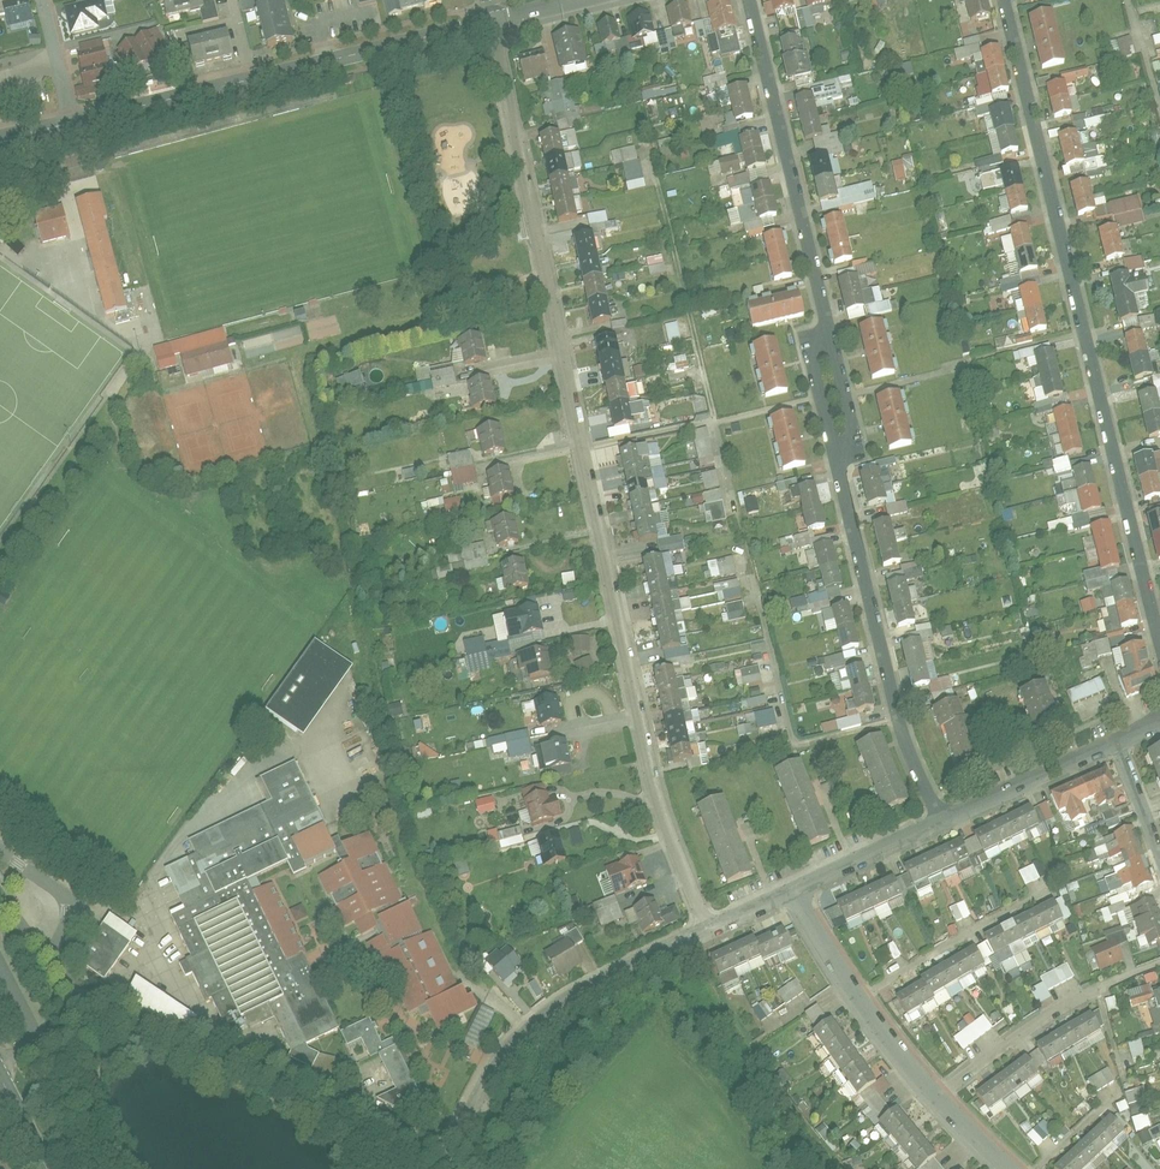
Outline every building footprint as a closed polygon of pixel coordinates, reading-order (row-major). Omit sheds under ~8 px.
[(5,4),(10,28),(34,23),(29,0),(27,0),(5,4)] [(65,6),(71,34),(99,28),(97,19),(106,17),(103,0),(96,0),(65,6)] [(168,18),(184,14),(181,0),(163,0),(168,18)] [(184,14),(201,10),(199,0),(181,0),(184,14)] [(389,19),(403,15),(402,12),(423,7),(424,11),(443,6),(441,0),(384,0),(389,19)] [(776,13),(797,7),(795,0),(772,0),(776,13)] [(815,9),(833,3),(832,0),(811,0),(815,9)] [(984,0),(973,0),(966,3),(971,20),(989,15),(984,0)] [(732,2),(708,8),(715,36),(718,35),(737,31),(739,30),(732,2)] [(259,11),(263,28),(288,22),(284,5),(259,11)] [(685,6),(669,11),(675,31),(691,26),(685,6)] [(652,14),(636,18),(642,41),(658,36),(652,14)] [(263,28),(268,45),(292,39),(288,22),(263,28)] [(617,22),(599,26),(604,48),(623,43),(617,22)] [(1042,71),(1065,65),(1055,26),(1033,32),(1042,71)] [(737,31),(718,35),(724,61),(743,56),(737,31)] [(578,32),(554,36),(561,70),(585,66),(578,32)] [(136,40),(118,51),(135,76),(153,64),(154,66),(166,59),(151,34),(138,42),(136,40)] [(1159,43),(1159,34),(1149,37),(1152,46),(1159,43)] [(223,36),(190,45),(197,69),(230,60),(223,36)] [(1128,38),(1108,40),(1110,57),(1130,54),(1128,38)] [(82,54),(79,55),(84,71),(79,73),(85,91),(116,82),(104,40),(79,47),(82,54)] [(798,41),(780,45),(784,62),(801,58),(798,41)] [(1005,71),(1001,51),(984,54),(988,74),(1005,71)] [(541,54),(517,60),(522,83),(546,77),(541,54)] [(801,58),(784,62),(789,85),(812,80),(806,56),(801,58)] [(896,64),(897,76),(908,75),(906,63),(896,64)] [(1057,76),(1059,84),(1085,78),(1083,69),(1057,76)] [(1009,91),(1005,71),(988,74),(992,94),(1009,91)] [(707,93),(717,92),(717,77),(706,77),(707,93)] [(842,78),(843,90),(855,88),(854,77),(842,78)] [(661,84),(643,89),(646,100),(664,96),(661,84)] [(1047,104),(1065,100),(1062,86),(1043,90),(1047,104)] [(732,93),(736,109),(755,104),(751,89),(732,93)] [(794,101),(800,122),(819,117),(814,97),(794,101)] [(1050,118),(1069,114),(1065,100),(1047,104),(1050,118)] [(736,109),(739,124),(758,119),(755,104),(736,109)] [(1089,110),(1090,117),(1104,114),(1103,108),(1089,110)] [(1015,132),(1011,112),(994,115),(998,135),(1015,132)] [(1086,112),(1068,117),(1071,131),(1109,122),(1107,114),(1087,119),(1086,112)] [(800,122),(805,142),(824,138),(819,117),(800,122)] [(539,136),(543,157),(563,154),(558,132),(539,136)] [(1019,152),(1015,132),(998,135),(1002,155),(1019,152)] [(1057,154),(1076,150),(1072,136),(1054,140),(1057,154)] [(741,142),(745,157),(764,152),(760,137),(741,142)] [(1061,168),(1079,164),(1076,150),(1057,154),(1061,168)] [(745,157),(749,172),(768,167),(764,152),(745,157)] [(543,157),(548,179),(567,175),(563,154),(543,157)] [(908,180),(908,169),(916,169),(915,154),(904,155),(904,161),(895,161),(897,181),(908,180)] [(808,163),(813,183),(832,179),(827,158),(808,163)] [(1023,191),(1019,171),(1002,174),(1006,194),(1023,191)] [(548,179),(552,200),(571,196),(567,175),(548,179)] [(813,183),(819,204),(837,200),(832,179),(813,183)] [(643,180),(625,184),(627,194),(645,191),(643,180)] [(1070,202),(1088,197),(1084,183),(1066,188),(1070,202)] [(753,191),(757,206),(776,201),(772,186),(753,191)] [(1027,211),(1023,191),(1006,194),(1010,214),(1027,211)] [(928,208),(939,206),(937,195),(926,197),(928,208)] [(552,200),(556,222),(575,218),(571,196),(552,200)] [(1073,216),(1091,211),(1088,197),(1070,202),(1073,216)] [(78,205),(107,314),(129,309),(100,199),(78,205)] [(757,206),(761,221),(780,217),(776,201),(757,206)] [(38,215),(44,244),(70,239),(63,209),(38,215)] [(605,212),(587,215),(589,226),(607,222),(605,212)] [(822,221),(828,242),(847,238),(842,217),(822,221)] [(1035,249),(1031,229),(1014,232),(1018,252),(1035,249)] [(1101,248),(1119,244),(1116,230),(1098,234),(1101,248)] [(758,239),(764,259),(783,255),(778,234),(758,239)] [(575,241),(579,262),(602,258),(598,236),(575,241)] [(828,242),(833,262),(852,258),(847,238),(828,242)] [(1105,262),(1123,258),(1119,244),(1101,248),(1105,262)] [(1039,269),(1035,249),(1018,252),(1022,272),(1039,269)] [(663,254),(644,257),(646,268),(665,264),(663,254)] [(764,259),(769,280),(788,276),(783,255),(764,259)] [(1120,260),(1123,273),(1143,267),(1140,255),(1120,260)] [(579,262),(583,284),(606,279),(602,258),(579,262)] [(664,265),(646,269),(648,279),(666,276),(664,265)] [(1130,296),(1124,274),(1107,278),(1113,300),(1130,296)] [(836,279),(840,294),(859,290),(855,275),(836,279)] [(583,284),(587,305),(610,301),(606,279),(583,284)] [(840,294),(843,309),(862,305),(859,290),(840,294)] [(1043,310),(1039,290),(1022,293),(1026,313),(1043,310)] [(796,292),(745,304),(751,327),(779,320),(802,315),(796,292)] [(1136,318),(1130,296),(1113,300),(1118,322),(1136,318)] [(587,305),(591,327),(615,322),(610,301),(587,305)] [(1046,330),(1043,310),(1026,313),(1029,333),(1046,330)] [(882,320),(859,325),(865,353),(871,378),(895,372),(882,320)] [(678,342),(675,324),(664,326),(668,344),(678,342)] [(187,377),(233,364),(223,329),(171,344),(175,357),(181,355),(187,377)] [(1146,354),(1141,332),(1123,336),(1129,358),(1146,354)] [(492,360),(487,335),(462,340),(467,366),(492,360)] [(597,344),(601,366),(624,361),(620,340),(597,344)] [(774,341),(751,346),(763,399),(786,393),(780,367),(774,341)] [(175,357),(171,344),(154,348),(161,372),(178,367),(175,357)] [(1058,371),(1052,351),(1034,356),(1039,376),(1058,371)] [(1152,376),(1146,354),(1129,358),(1134,380),(1152,376)] [(601,366),(605,387),(628,383),(624,361),(601,366)] [(418,371),(420,383),(434,380),(436,389),(459,385),(454,364),(418,371)] [(1063,392),(1058,371),(1039,376),(1045,397),(1063,392)] [(344,393),(366,384),(360,372),(339,380),(344,393)] [(499,403),(493,379),(469,384),(474,408),(499,403)] [(605,387),(609,409),(632,404),(628,383),(605,387)] [(411,394),(423,393),(422,384),(410,386),(411,394)] [(1158,413),(1153,391),(1136,395),(1141,417),(1158,413)] [(901,394),(877,399),(884,426),(890,451),(913,446),(901,394)] [(609,409),(613,430),(637,426),(632,404),(609,409)] [(1075,429),(1069,408),(1051,413),(1057,434),(1075,429)] [(793,411),(770,417),(782,469),(806,463),(800,437),(793,411)] [(1158,413),(1141,417),(1147,440),(1159,436),(1159,419),(1158,413)] [(509,451),(503,425),(479,431),(485,457),(509,451)] [(706,429),(692,432),(698,460),(691,461),(694,474),(698,473),(700,482),(702,482),(705,494),(701,495),(706,514),(711,513),(713,523),(727,520),(706,429)] [(1081,450),(1075,429),(1057,434),(1062,455),(1081,450)] [(623,452),(626,463),(651,458),(648,447),(623,452)] [(456,487),(481,482),(475,450),(450,454),(456,487)] [(1154,474),(1148,452),(1131,457),(1136,479),(1154,474)] [(1049,460),(1052,472),(1066,470),(1063,457),(1049,460)] [(626,463),(628,475),(653,469),(651,458),(626,463)] [(1095,487),(1089,466),(1071,472),(1077,492),(1095,487)] [(518,495),(512,469),(488,474),(493,500),(518,495)] [(628,475),(630,486),(655,480),(653,469),(628,475)] [(855,476),(859,491),(878,486),(874,471),(855,476)] [(1159,496),(1154,474),(1136,479),(1142,501),(1159,496)] [(630,486),(633,497),(658,492),(655,480),(630,486)] [(1067,481),(1059,482),(1061,493),(1069,492),(1067,481)] [(794,489),(800,510),(819,505),(814,485),(794,489)] [(859,491),(863,506),(882,501),(878,486),(859,491)] [(1101,508),(1095,487),(1077,492),(1083,513),(1101,508)] [(633,497),(635,508),(660,503),(658,492),(633,497)] [(430,501),(431,507),(445,505),(444,499),(430,501)] [(635,508),(638,520),(663,514),(660,503),(635,508)] [(800,510),(805,530),(824,526),(819,505),(800,510)] [(1145,515),(1150,537),(1159,535),(1159,511),(1145,515)] [(638,520),(640,531),(665,526),(663,514),(638,520)] [(1048,531),(1070,525),(1068,517),(1045,523),(1048,531)] [(524,543),(518,518),(493,524),(499,548),(524,543)] [(868,527),(874,547),(892,543),(887,522),(868,527)] [(1114,543),(1108,522),(1091,526),(1097,547),(1114,543)] [(640,531),(643,542),(668,537),(665,526),(640,531)] [(805,535),(781,539),(783,552),(808,548),(805,535)] [(1150,537),(1156,559),(1159,558),(1159,535),(1150,537)] [(874,547),(879,567),(897,563),(892,543),(874,547)] [(1119,564),(1114,543),(1097,547),(1102,569),(1119,564)] [(440,569),(441,578),(491,571),(487,544),(449,550),(451,567),(440,569)] [(811,548),(817,569),(835,564),(830,544),(811,548)] [(529,557),(501,562),(507,592),(534,587),(529,557)] [(733,557),(716,561),(720,579),(736,575),(733,557)] [(645,562),(647,573),(669,569),(666,558),(645,562)] [(706,563),(709,572),(704,573),(705,581),(720,579),(716,561),(706,563)] [(817,569),(822,589),(840,585),(835,564),(817,569)] [(681,567),(672,569),(674,579),(683,577),(681,567)] [(647,573),(650,585),(671,580),(669,569),(647,573)] [(565,586),(578,584),(576,573),(564,574),(565,586)] [(650,585),(652,596),(673,591),(671,580),(650,585)] [(738,581),(721,585),(725,602),(741,598),(738,581)] [(884,586),(889,607),(908,602),(903,582),(884,586)] [(1132,604),(1126,583),(1109,587),(1115,609),(1132,604)] [(580,598),(578,590),(565,593),(567,601),(580,598)] [(0,593),(0,601),(5,605),(10,598),(1,591),(0,593)] [(652,596),(654,607),(676,603),(673,591),(652,596)] [(792,599),(794,609),(810,606),(808,596),(792,599)] [(1091,598),(1077,600),(1079,613),(1093,611),(1091,598)] [(689,601),(679,602),(681,613),(691,611),(689,601)] [(744,602),(727,606),(731,623),(748,619),(744,602)] [(889,607),(894,627),(913,623),(908,602),(889,607)] [(654,607),(657,618),(678,614),(676,603),(654,607)] [(1138,625),(1132,604),(1115,609),(1121,630),(1138,625)] [(546,630),(540,605),(509,612),(515,637),(546,630)] [(828,610),(834,631),(853,627),(848,606),(828,610)] [(657,618),(659,630),(681,625),(678,614),(657,618)] [(659,630),(662,641),(683,637),(681,625),(659,630)] [(952,626),(943,628),(945,637),(954,636),(952,626)] [(834,631),(839,651),(858,647),(853,627),(834,631)] [(575,637),(575,653),(595,653),(595,637),(575,637)] [(662,641),(664,652),(685,648),(683,637),(662,641)] [(1091,642),(1094,656),(1108,653),(1105,639),(1091,642)] [(918,641),(899,646),(909,687),(937,681),(933,662),(924,664),(918,641)] [(1079,646),(1081,655),(1093,652),(1090,643),(1079,646)] [(349,668),(312,644),(267,710),(304,735),(349,668)] [(1156,689),(1142,645),(1111,654),(1125,698),(1156,689)] [(554,649),(525,655),(531,681),(559,675),(554,649)] [(826,664),(826,670),(849,667),(847,654),(820,658),(821,665),(826,664)] [(583,677),(598,670),(592,657),(577,664),(583,677)] [(843,670),(848,690),(867,686),(862,665),(843,670)] [(736,670),(739,686),(764,682),(762,666),(736,670)] [(680,670),(656,675),(658,686),(682,681),(680,670)] [(1099,679),(1065,689),(1069,702),(1103,693),(1099,679)] [(682,681),(658,686),(661,697),(685,692),(682,681)] [(1014,692),(1022,714),(1047,705),(1039,683),(1014,692)] [(848,690),(854,711),(872,707),(867,686),(848,690)] [(750,699),(743,701),(744,708),(767,705),(765,691),(749,693),(750,699)] [(685,692),(661,697),(663,708),(687,703),(685,692)] [(566,723),(560,698),(537,704),(543,728),(566,723)] [(979,760),(969,734),(963,718),(960,719),(953,701),(926,711),(932,729),(936,727),(942,744),(951,770),(979,760)] [(527,714),(539,712),(537,702),(525,705),(527,714)] [(394,717),(405,715),(403,703),(392,705),(394,717)] [(687,703),(663,708),(666,719),(690,714),(687,703)] [(1022,714),(1031,736),(1055,726),(1047,705),(1022,714)] [(780,725),(776,709),(747,715),(749,723),(758,721),(759,729),(780,725)] [(690,714),(666,719),(668,730),(692,725),(690,714)] [(753,724),(739,726),(741,736),(754,734),(753,724)] [(692,725),(668,730),(671,741),(695,736),(692,725)] [(510,751),(511,758),(535,754),(531,731),(468,742),(470,751),(494,746),(496,754),(510,751)] [(875,734),(850,745),(878,810),(904,799),(875,734)] [(695,736),(671,741),(673,752),(697,747),(695,736)] [(578,766),(572,741),(548,746),(554,771),(578,766)] [(438,759),(436,743),(423,745),(425,761),(438,759)] [(413,749),(421,763),(426,760),(419,746),(413,749)] [(697,747),(673,752),(675,763),(699,758),(697,747)] [(1148,754),(1159,784),(1159,749),(1148,754)] [(293,763),(258,779),(268,801),(190,839),(196,851),(165,865),(183,903),(165,912),(224,1036),(270,1014),(290,1057),(310,1068),(317,1055),(306,1049),(304,1044),(316,1039),(334,1030),(344,1050),(361,1042),(368,1057),(376,1054),(393,1089),(374,1098),(394,1110),(419,1098),(391,1040),(380,1045),(368,1018),(340,1031),(270,884),(260,889),(255,877),(285,863),(290,875),(310,866),(333,855),(338,865),(315,876),(340,928),(351,923),(357,935),(360,933),(372,956),(375,954),(390,983),(396,980),(416,1019),(430,1012),(440,1031),(452,1025),(449,1020),(481,1005),(476,995),(472,997),(466,985),(458,989),(430,933),(421,937),(412,903),(402,908),(367,834),(334,850),(293,763)] [(833,839),(801,763),(779,772),(811,848),(833,839)] [(1112,789),(1105,771),(1047,796),(1054,813),(1063,809),(1069,823),(1084,817),(1079,804),(1094,797),(1098,806),(1109,802),(1104,792),(1112,789)] [(552,785),(522,794),(532,827),(561,819),(552,785)] [(477,801),(481,815),(498,809),(494,796),(477,801)] [(753,873),(723,797),(699,806),(729,882),(753,873)] [(1112,807),(1112,816),(1126,816),(1126,807),(1112,807)] [(1029,808),(1014,815),(1022,831),(1037,824),(1029,808)] [(1014,815),(999,822),(1007,838),(1022,831),(1014,815)] [(999,822),(984,829),(991,845),(1007,838),(999,822)] [(500,834),(505,850),(527,844),(522,827),(500,834)] [(572,832),(575,846),(586,844),(583,829),(572,832)] [(984,829),(968,836),(976,852),(991,845),(984,829)] [(1154,885),(1134,829),(1113,837),(1133,893),(1154,885)] [(498,830),(490,831),(492,844),(500,842),(498,830)] [(565,859),(558,835),(538,841),(543,856),(541,856),(544,865),(565,859)] [(962,841),(947,848),(955,864),(969,858),(962,841)] [(947,848),(933,854),(941,871),(955,864),(947,848)] [(933,854),(919,861),(927,877),(941,871),(933,854)] [(652,884),(642,859),(607,873),(617,897),(652,884)] [(919,861),(905,868),(912,884),(927,877),(919,861)] [(1031,864),(1016,870),(1023,886),(1038,879),(1031,864)] [(894,879),(880,886),(887,902),(902,896),(894,879)] [(880,886),(865,892),(873,909),(887,902),(880,886)] [(865,892),(851,899),(859,916),(873,909),(865,892)] [(851,899),(837,906),(844,922),(859,916),(851,899)] [(669,925),(658,900),(637,909),(647,934),(669,925)] [(1154,900),(1127,910),(1142,948),(1159,941),(1159,915),(1154,900)] [(947,907),(953,922),(968,916),(962,901),(947,907)] [(1059,922),(1051,903),(1013,921),(1015,924),(985,938),(993,956),(1024,943),(1022,938),(1059,922)] [(99,918),(75,954),(98,971),(123,934),(99,918)] [(790,950),(782,931),(755,943),(752,937),(708,957),(716,976),(759,957),(761,963),(790,950)] [(573,936),(544,954),(558,977),(588,960),(573,936)] [(1116,940),(1090,950),(1099,971),(1124,961),(1116,940)] [(891,942),(870,952),(877,967),(899,956),(891,942)] [(497,952),(486,962),(503,983),(515,972),(513,969),(520,963),(507,949),(500,955),(497,952)] [(981,965),(972,949),(919,979),(922,984),(896,999),(905,1015),(932,999),(930,995),(981,965)] [(1067,962),(1040,977),(1047,990),(1074,975),(1067,962)] [(131,977),(119,996),(178,1030),(189,1011),(131,977)] [(774,992),(783,1004),(802,991),(793,978),(774,992)] [(537,981),(531,984),(539,999),(545,995),(537,981)] [(1152,992),(1151,987),(1128,992),(1132,1006),(1159,999),(1159,1002),(1159,990),(1152,992)] [(1112,995),(1102,999),(1107,1013),(1117,1009),(1112,995)] [(750,1006),(756,1020),(769,1015),(764,1001),(750,1006)] [(481,1047),(497,1012),(485,1006),(468,1040),(481,1047)] [(815,1030),(827,1021),(816,1006),(804,1014),(815,1030)] [(1100,1031),(1089,1014),(1038,1047),(1049,1064),(1100,1031)] [(983,1015),(953,1037),(962,1048),(991,1026),(983,1015)] [(855,1096),(874,1083),(830,1019),(827,1021),(815,1030),(812,1032),(855,1096)] [(1125,1043),(1130,1056),(1143,1051),(1139,1038),(1125,1043)] [(1150,1051),(1151,1058),(1159,1057),(1159,1049),(1150,1051)] [(1037,1075),(1026,1060),(977,1093),(988,1108),(1037,1075)] [(1085,1079),(1093,1092),(1113,1081),(1105,1067),(1085,1079)] [(1123,1100),(1112,1104),(1115,1113),(1126,1109),(1125,1105),(1146,1098),(1141,1085),(1121,1093),(1123,1100)] [(935,1156),(896,1109),(880,1123),(919,1168),(920,1168),(935,1156)] [(1144,1113),(1128,1118),(1133,1132),(1148,1127),(1144,1113)] [(1024,1135),(1035,1146),(1052,1130),(1041,1118),(1024,1135)] [(1054,1168),(1055,1168),(1079,1168),(1122,1132),(1111,1119),(1054,1168)] [(1024,1120),(1017,1125),(1023,1133),(1030,1127),(1024,1120)]
